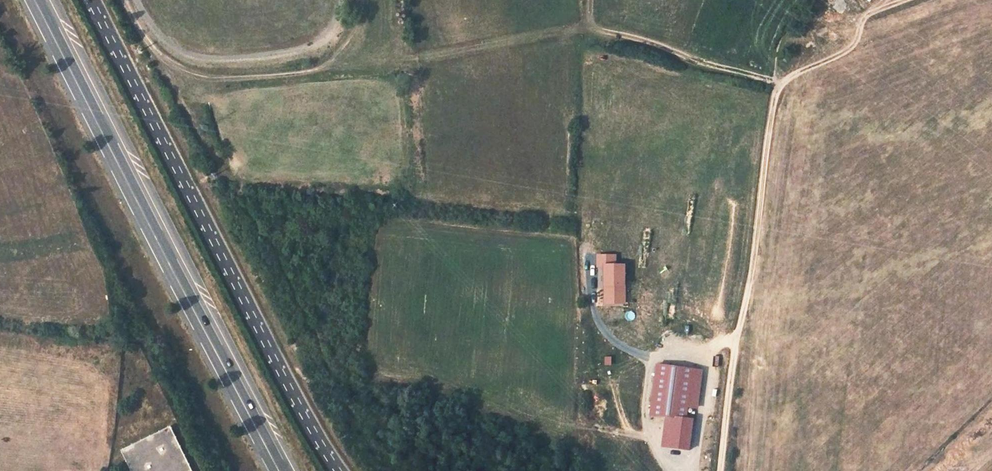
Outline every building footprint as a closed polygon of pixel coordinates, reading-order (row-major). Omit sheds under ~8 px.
[(664,417),(660,448),(689,451),(693,418),(687,418),(688,408),(698,409),(702,368),(654,364),(649,416),(664,417)] [(127,470),(185,470),(167,438),(121,461),(127,470)]
